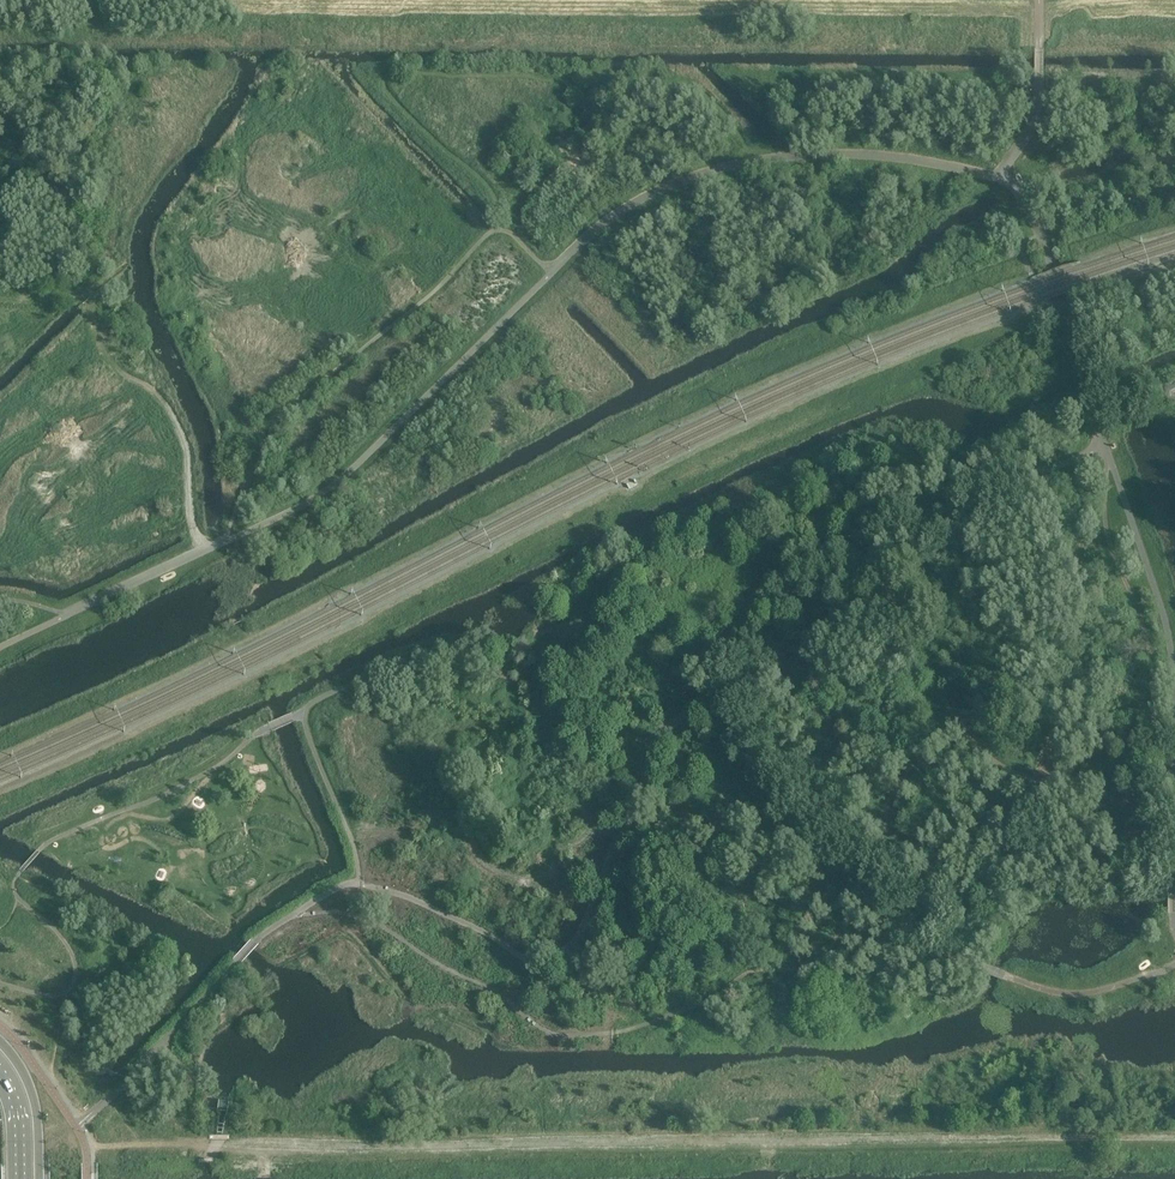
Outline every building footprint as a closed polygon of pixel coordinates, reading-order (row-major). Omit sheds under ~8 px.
[(228,1112),(229,1100),(218,1099),(217,1111),(228,1112)]
